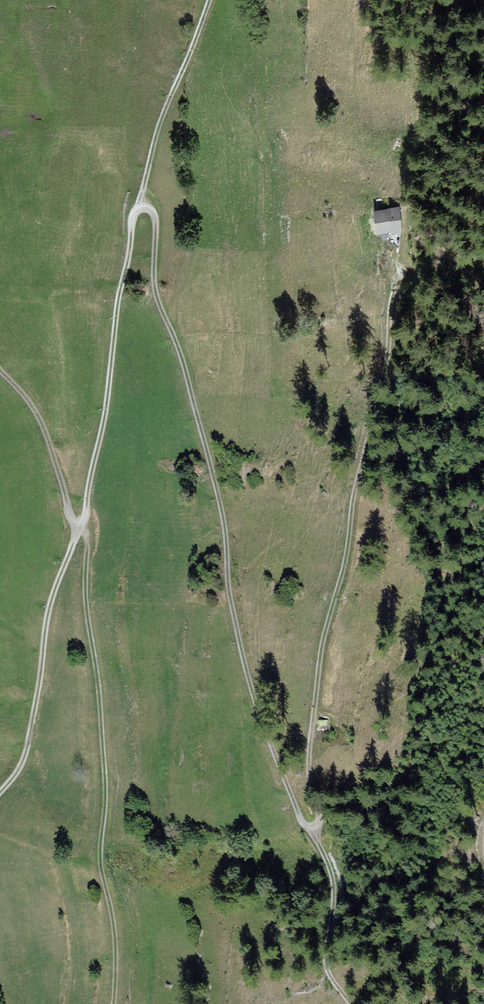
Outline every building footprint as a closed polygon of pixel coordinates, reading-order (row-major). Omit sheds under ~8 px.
[(397,208),(373,211),(376,235),(380,234),(381,241),(390,240),(389,233),(400,232),(397,208)]
